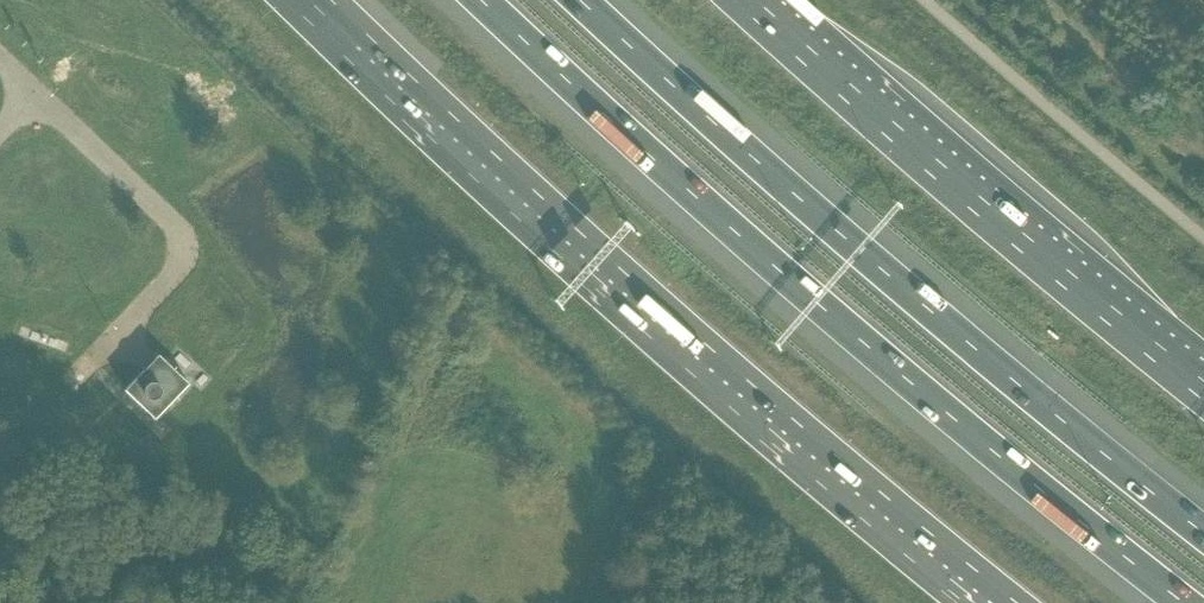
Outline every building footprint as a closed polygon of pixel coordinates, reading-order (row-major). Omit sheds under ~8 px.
[(143,370),(123,391),(154,421),(178,396),(188,386),(189,385),(158,355),(156,356),(154,358),(143,370)]
